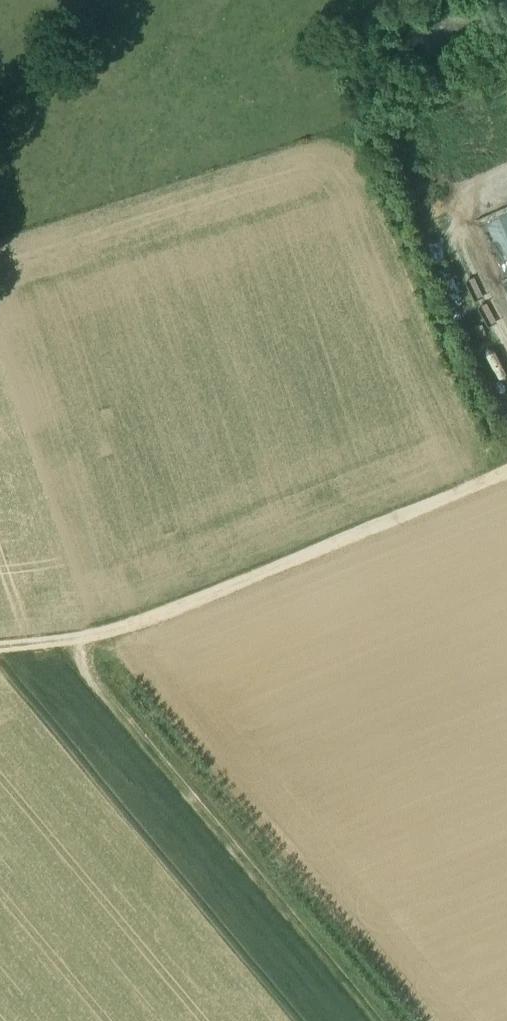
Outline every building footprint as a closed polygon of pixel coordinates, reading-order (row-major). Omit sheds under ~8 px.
[(461,184),(506,292),(506,164),(461,184)]
